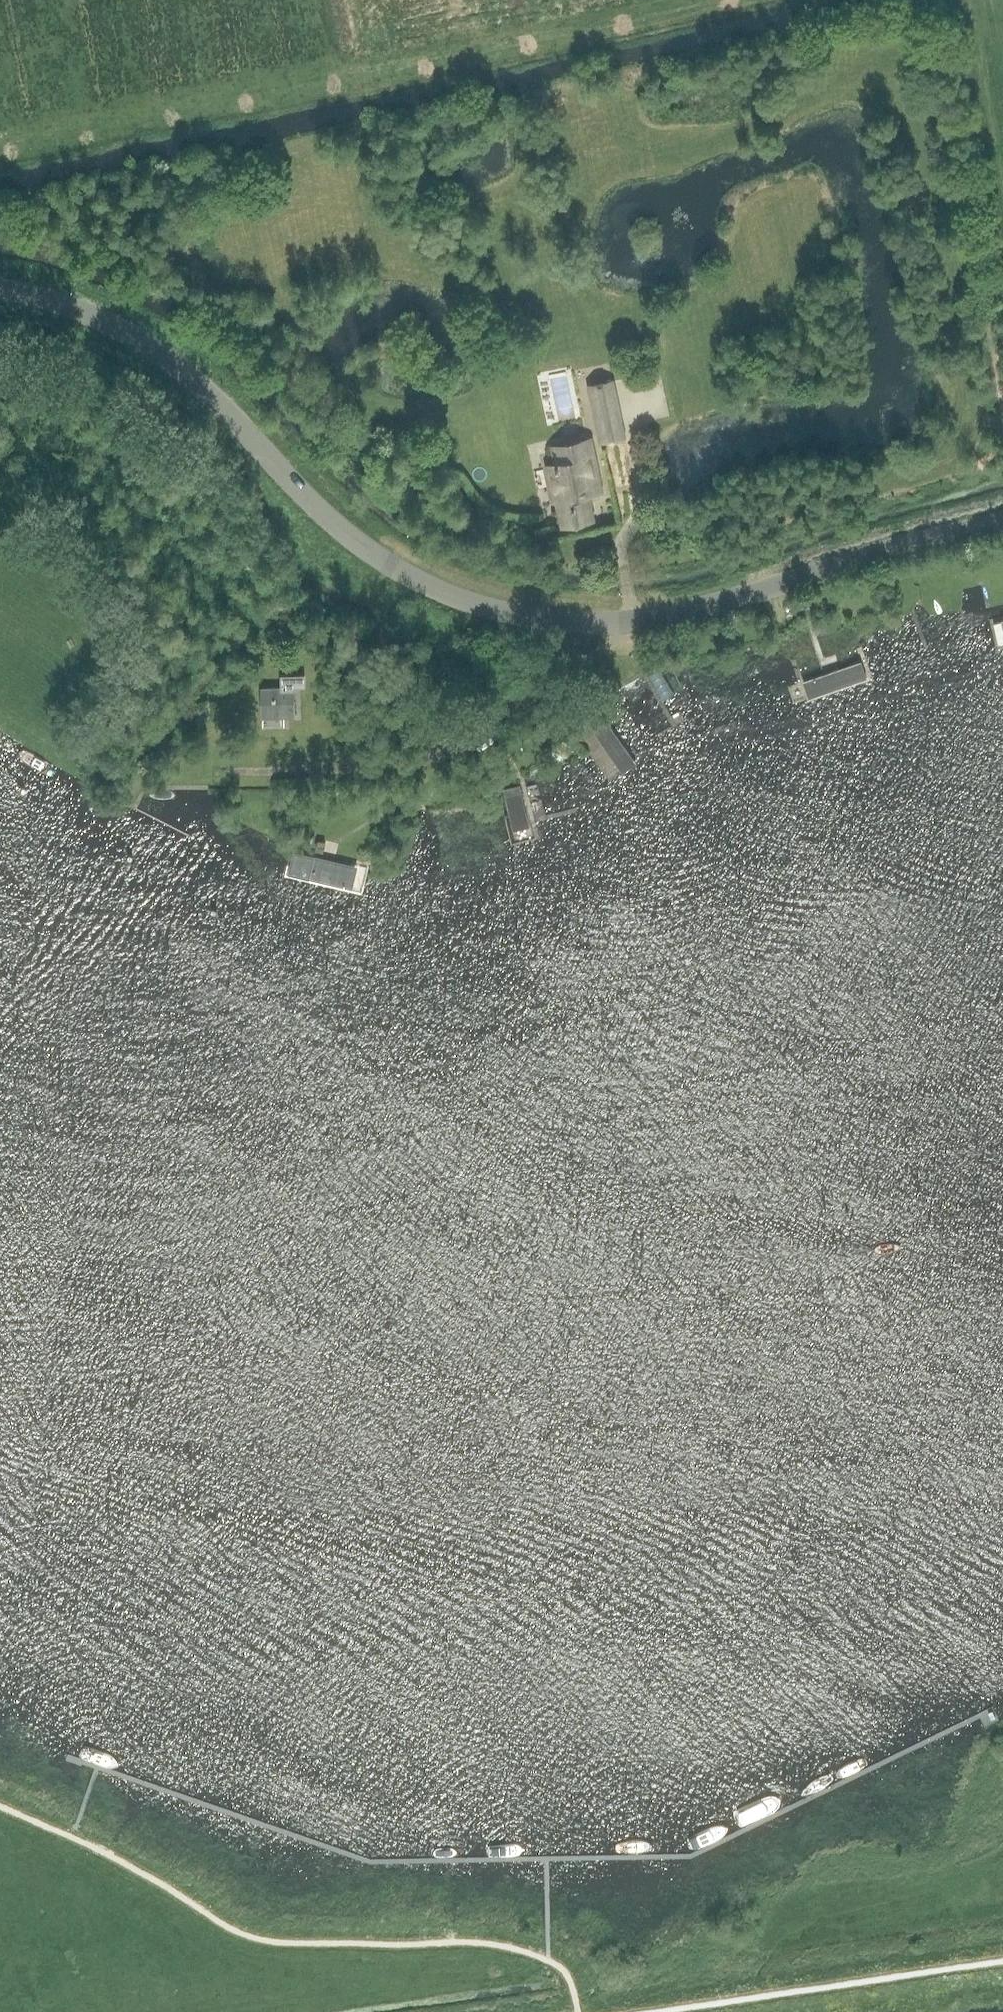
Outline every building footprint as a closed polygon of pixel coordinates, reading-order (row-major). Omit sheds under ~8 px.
[(613,380),(589,385),(601,440),(624,435),(613,380)] [(601,490),(590,438),(553,446),(564,497),(557,498),(563,525),(593,518),(587,493),(601,490)] [(818,621),(822,633),(831,630),(828,618),(818,621)] [(861,662),(794,688),(803,711),(870,686),(861,662)] [(281,689),(263,689),(264,717),(295,716),(295,686),(305,686),(305,677),(305,676),(281,676),(281,689)] [(349,681),(337,681),(337,693),(349,693),(349,681)] [(633,765),(606,726),(590,737),(617,776),(633,765)] [(507,762),(492,769),(497,780),(512,773),(507,762)] [(529,834),(523,793),(506,795),(512,837),(529,834)] [(359,875),(297,860),(293,878),(355,893),(359,875)]
